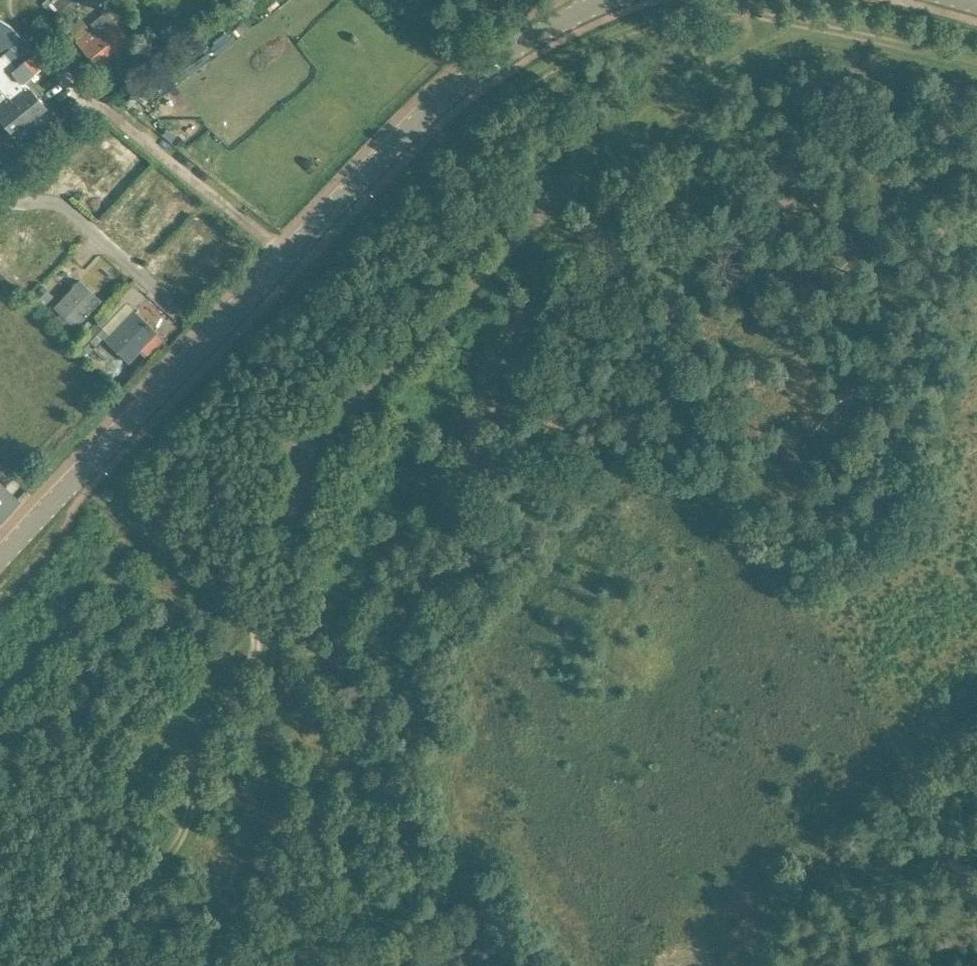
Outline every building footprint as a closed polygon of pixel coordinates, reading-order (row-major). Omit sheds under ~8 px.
[(78,41),(86,52),(98,67),(130,41),(107,12),(91,25),(94,29),(78,41)] [(14,135),(47,109),(31,90),(30,90),(23,82),(27,79),(18,68),(5,53),(0,57),(0,117),(14,135)] [(36,53),(18,68),(27,79),(45,64),(36,53)] [(75,327),(76,328),(102,301),(79,279),(53,307),(59,313),(53,320),(69,334),(75,327)] [(103,340),(129,364),(141,351),(149,358),(166,340),(132,309),(103,340)] [(19,500),(0,483),(0,520),(19,500)]
